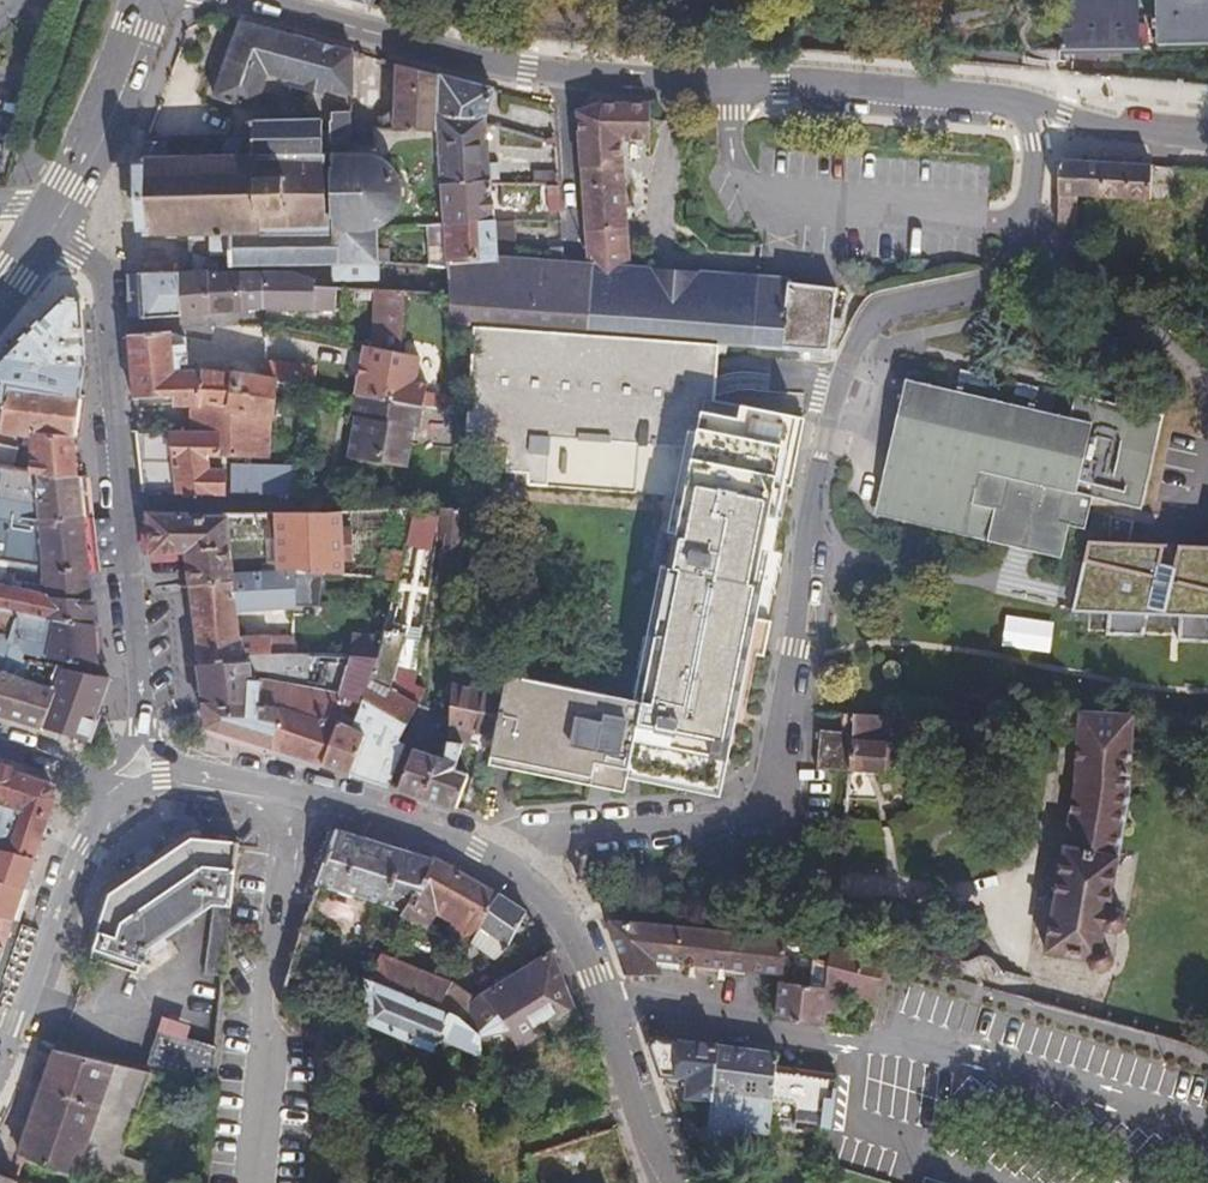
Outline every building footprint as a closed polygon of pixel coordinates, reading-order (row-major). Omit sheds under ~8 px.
[(1150,42),(1207,41),(1207,0),(1149,0),(1150,42)] [(1055,48),(1131,48),(1131,5),(1055,5),(1055,48)] [(325,110),(342,109),(344,52),(234,22),(221,60),(209,96),(246,109),(260,73),(277,78),(280,67),(306,74),(297,102),(270,94),(263,114),(325,110)] [(424,107),(431,80),(388,68),(387,108),(382,108),(375,113),(375,119),(366,119),(366,125),(384,126),(385,130),(426,134),(425,113),(424,107)] [(452,85),(431,80),(424,107),(425,113),(477,126),(483,93),(452,85)] [(567,114),(579,262),(580,266),(621,266),(614,145),(641,145),(643,105),(624,105),(599,105),(567,114)] [(367,266),(366,234),(380,226),(392,208),(393,182),(383,161),(366,155),(366,142),(343,142),(342,123),(342,109),(325,110),(263,114),(252,124),(244,124),(243,137),(227,138),(221,138),(160,139),(139,140),(132,158),(133,167),(134,191),(135,205),(137,230),(137,236),(160,235),(180,235),(200,234),(202,260),(221,259),(222,268),(325,266),(326,282),(368,281),(367,266)] [(477,126),(425,113),(426,134),(429,188),(481,188),(480,181),(490,180),(489,163),(479,164),(477,126)] [(252,124),(263,114),(221,117),(221,138),(227,138),(243,137),(244,124),(252,124)] [(548,144),(547,135),(539,135),(539,142),(548,144)] [(1144,185),(1145,160),(1053,156),(1051,201),(1074,202),(1144,204),(1144,185)] [(1154,164),(1152,196),(1174,197),(1176,165),(1154,164)] [(547,185),(547,175),(527,175),(526,185),(547,185)] [(481,188),(429,188),(432,225),(483,225),(481,188)] [(551,188),(539,188),(539,196),(552,196),(551,188)] [(553,216),(552,201),(542,201),(542,216),(553,216)] [(1050,221),(1072,240),(1074,202),(1051,201),(1050,221)] [(508,243),(508,224),(483,225),(484,243),(508,243)] [(483,225),(432,225),(418,228),(421,269),(435,269),(486,268),(484,243),(483,225)] [(209,268),(180,256),(181,274),(200,274),(209,274),(209,268)] [(542,258),(542,268),(557,267),(557,262),(556,258),(542,258)] [(542,268),(486,268),(435,269),(435,278),(436,291),(437,301),(438,326),(459,327),(585,334),(585,272),(580,272),(580,266),(579,262),(557,262),(557,267),(542,268)] [(690,266),(689,340),(713,341),(751,343),(754,265),(690,266)] [(776,344),(787,265),(754,265),(751,343),(776,344)] [(833,265),(787,265),(776,344),(777,347),(823,354),(831,288),(833,265)] [(621,266),(580,266),(580,272),(585,272),(585,334),(689,340),(690,266),(621,266)] [(421,269),(415,269),(415,278),(435,278),(435,269),(421,269)] [(174,318),(171,274),(134,275),(136,320),(174,318)] [(200,274),(181,274),(171,274),(174,318),(203,316),(200,274)] [(232,274),(209,274),(200,274),(203,316),(234,314),(232,274)] [(255,274),(232,274),(234,314),(256,312),(255,274)] [(278,275),(255,274),(256,312),(326,312),(327,289),(306,287),(306,283),(278,275)] [(437,301),(436,291),(395,287),(394,298),(395,298),(437,301)] [(0,343),(0,354),(73,361),(72,343),(67,296),(50,291),(0,343)] [(395,298),(394,298),(370,296),(363,350),(390,355),(395,298)] [(677,506),(637,710),(623,769),(708,787),(735,653),(758,657),(765,624),(742,619),(778,429),(781,416),(701,400),(704,384),(709,352),(727,355),(728,349),(712,345),(713,341),(689,340),(585,334),(459,327),(454,436),(466,437),(467,449),(496,452),(494,488),(677,506)] [(162,333),(136,334),(121,335),(128,399),(162,398),(164,406),(183,407),(190,408),(190,404),(194,403),(194,371),(187,371),(187,363),(177,362),(175,339),(163,338),(162,333)] [(343,400),(409,411),(414,385),(401,382),(406,358),(390,355),(363,350),(353,348),(343,400)] [(71,396),(72,379),(73,361),(0,354),(0,386),(71,396)] [(263,382),(296,388),(299,369),(255,362),(253,380),(263,382)] [(197,371),(194,371),(194,403),(224,408),(225,375),(197,371)] [(260,414),(263,382),(253,380),(225,375),(224,408),(258,414),(260,414)] [(1138,513),(1161,416),(1073,396),(1068,419),(903,381),(880,482),(873,515),(1020,549),(1058,558),(1065,527),(1084,531),(1091,502),(1138,513)] [(71,474),(67,434),(71,396),(0,386),(0,430),(20,433),(19,444),(24,446),(21,470),(45,473),(71,474)] [(406,432),(409,411),(343,400),(340,399),(336,416),(342,418),(333,461),(394,471),(402,431),(406,432)] [(260,458),(258,414),(224,408),(194,403),(190,404),(190,408),(183,407),(182,434),(187,434),(200,449),(200,457),(216,457),(260,458)] [(135,464),(138,494),(218,495),(217,473),(200,473),(200,457),(200,449),(187,434),(182,434),(131,433),(135,464)] [(7,467),(9,449),(0,447),(0,466),(7,467)] [(75,517),(73,496),(71,474),(45,473),(21,470),(7,467),(0,466),(0,494),(28,498),(32,514),(75,517)] [(223,495),(290,495),(290,466),(223,466),(223,495)] [(477,472),(447,473),(447,483),(478,483),(477,472)] [(80,571),(78,546),(75,517),(32,514),(28,498),(0,494),(0,557),(80,571)] [(456,513),(449,512),(433,512),(432,520),(430,534),(455,535),(456,513)] [(430,534),(432,520),(404,513),(398,539),(411,542),(428,547),(430,534)] [(257,543),(256,516),(140,516),(142,537),(144,556),(177,552),(181,583),(223,579),(220,553),(257,550),(257,543)] [(310,535),(310,516),(290,516),(256,516),(257,543),(268,543),(268,576),(286,575),(297,576),(294,559),(342,564),(342,533),(310,535)] [(411,542),(398,539),(394,556),(391,568),(403,572),(411,542)] [(268,543),(257,543),(257,550),(220,553),(223,579),(268,576),(268,543)] [(1089,544),(1079,601),(1076,616),(1110,617),(1109,640),(1145,640),(1150,618),(1181,619),(1181,644),(1207,645),(1207,548),(1165,546),(1089,544)] [(391,568),(394,556),(373,555),(371,584),(387,586),(390,571),(391,568)] [(86,623),(84,600),(80,571),(0,557),(0,615),(7,617),(40,625),(42,614),(86,623)] [(415,630),(423,576),(390,571),(387,586),(377,624),(415,630)] [(287,611),(286,575),(268,576),(223,579),(181,583),(185,625),(190,668),(237,665),(287,661),(286,623),(275,623),(275,629),(262,629),(262,643),(232,644),(228,614),(287,611)] [(56,659),(90,664),(89,648),(86,623),(42,614),(40,625),(7,617),(2,636),(2,643),(9,645),(11,641),(14,636),(28,640),(25,653),(56,659)] [(769,625),(765,624),(758,657),(761,657),(769,625)] [(406,691),(409,676),(392,673),(394,638),(375,634),(373,643),(368,663),(349,720),(346,730),(353,733),(341,772),(355,777),(379,784),(389,750),(410,707),(416,694),(406,691)] [(368,663),(373,643),(346,639),(342,657),(368,663)] [(349,720),(368,663),(342,657),(337,658),(336,665),(341,667),(337,678),(329,699),(297,693),(260,687),(250,685),(252,710),(272,714),(268,749),(300,760),(314,765),(327,726),(330,716),(349,720)] [(299,660),(287,661),(237,665),(238,679),(300,674),(299,660)] [(13,671),(20,673),(23,662),(15,661),(13,671)] [(192,679),(194,697),(240,693),(239,683),(238,679),(237,665),(190,668),(192,679)] [(48,688),(37,726),(80,739),(92,706),(103,674),(91,671),(54,667),(48,688)] [(486,741),(495,703),(492,672),(482,673),(482,698),(442,689),(439,745),(457,750),(461,751),(465,736),(486,741)] [(37,726),(48,688),(18,679),(0,673),(0,715),(13,718),(37,726)] [(329,699),(337,678),(300,674),(297,693),(329,699)] [(198,729),(268,749),(272,714),(252,710),(250,685),(239,683),(240,693),(194,697),(198,729)] [(590,763),(623,769),(637,710),(499,683),(495,703),(482,761),(587,781),(590,763)] [(423,715),(410,707),(389,750),(396,752),(405,754),(423,715)] [(1123,791),(1127,736),(1128,712),(1068,708),(1062,797),(1055,841),(1053,851),(1048,885),(1037,949),(1082,957),(1081,960),(1082,964),(1083,968),(1086,971),(1089,974),(1093,976),(1096,976),(1100,976),(1105,974),(1109,971),(1112,966),(1113,961),(1112,958),(1111,954),(1109,951),(1106,948),(1103,946),(1100,945),(1102,932),(1107,932),(1111,931),(1116,928),(1119,924),(1120,921),(1121,917),(1121,914),(1119,910),(1117,907),(1114,904),(1110,903),(1106,902),(1107,894),(1111,866),(1114,850),(1123,791)] [(346,730),(349,720),(330,716),(327,726),(346,730)] [(879,720),(846,718),(846,730),(846,734),(844,768),(844,771),(876,773),(877,768),(881,768),(883,743),(878,743),(879,720)] [(328,769),(341,772),(353,733),(346,730),(327,726),(314,765),(328,769)] [(835,733),(835,730),(814,729),(812,766),(844,768),(846,734),(835,733)] [(457,750),(439,745),(438,765),(428,761),(428,759),(409,752),(405,754),(391,788),(429,800),(470,814),(478,786),(451,773),(457,750)] [(590,763),(587,781),(619,788),(623,769),(590,763)] [(0,772),(0,844),(9,846),(31,850),(49,799),(38,782),(0,772)] [(327,830),(306,883),(397,911),(424,859),(327,830)] [(18,887),(31,850),(9,846),(0,844),(0,882),(18,887)] [(424,859),(397,911),(394,916),(425,932),(433,914),(449,923),(446,930),(449,932),(443,943),(463,953),(468,942),(466,940),(491,891),(480,885),(426,855),(424,859)] [(6,921),(18,887),(0,882),(0,919),(6,921)] [(519,911),(491,891),(466,940),(468,942),(493,955),(502,945),(519,911)] [(425,932),(394,916),(378,947),(428,970),(434,958),(443,943),(425,932)] [(790,938),(613,922),(609,922),(619,949),(628,974),(653,975),(655,961),(784,973),(788,950),(790,938)] [(443,943),(434,958),(453,969),(463,953),(443,943)] [(781,995),(777,1019),(817,1025),(820,1009),(834,1010),(838,991),(874,999),(885,957),(838,944),(834,943),(832,955),(788,950),(784,973),(781,995)] [(542,949),(469,1001),(451,1018),(472,1039),(474,1061),(512,1050),(557,1019),(560,1022),(570,1017),(542,949)] [(444,983),(373,955),(360,984),(442,1018),(451,1018),(469,1001),(444,983)] [(442,1018),(360,984),(362,1027),(429,1055),(434,1044),(474,1061),(472,1039),(451,1018),(442,1018)] [(216,1043),(189,1037),(193,1021),(162,1015),(152,1060),(210,1072),(216,1043)] [(651,1054),(658,1075),(683,1078),(681,1097),(706,1101),(701,1149),(735,1154),(738,1131),(761,1134),(763,1122),(766,1100),(707,1092),(712,1047),(645,1037),(651,1054)] [(147,1072),(54,1042),(18,1152),(87,1175),(97,1145),(120,1153),(147,1072)] [(771,1055),(712,1047),(707,1092),(766,1100),(789,1103),(793,1068),(770,1065),(771,1055)] [(805,1128),(819,1131),(829,1073),(793,1068),(789,1103),(807,1106),(805,1128)] [(789,1103),(766,1100),(763,1122),(805,1128),(807,1106),(789,1103)]
